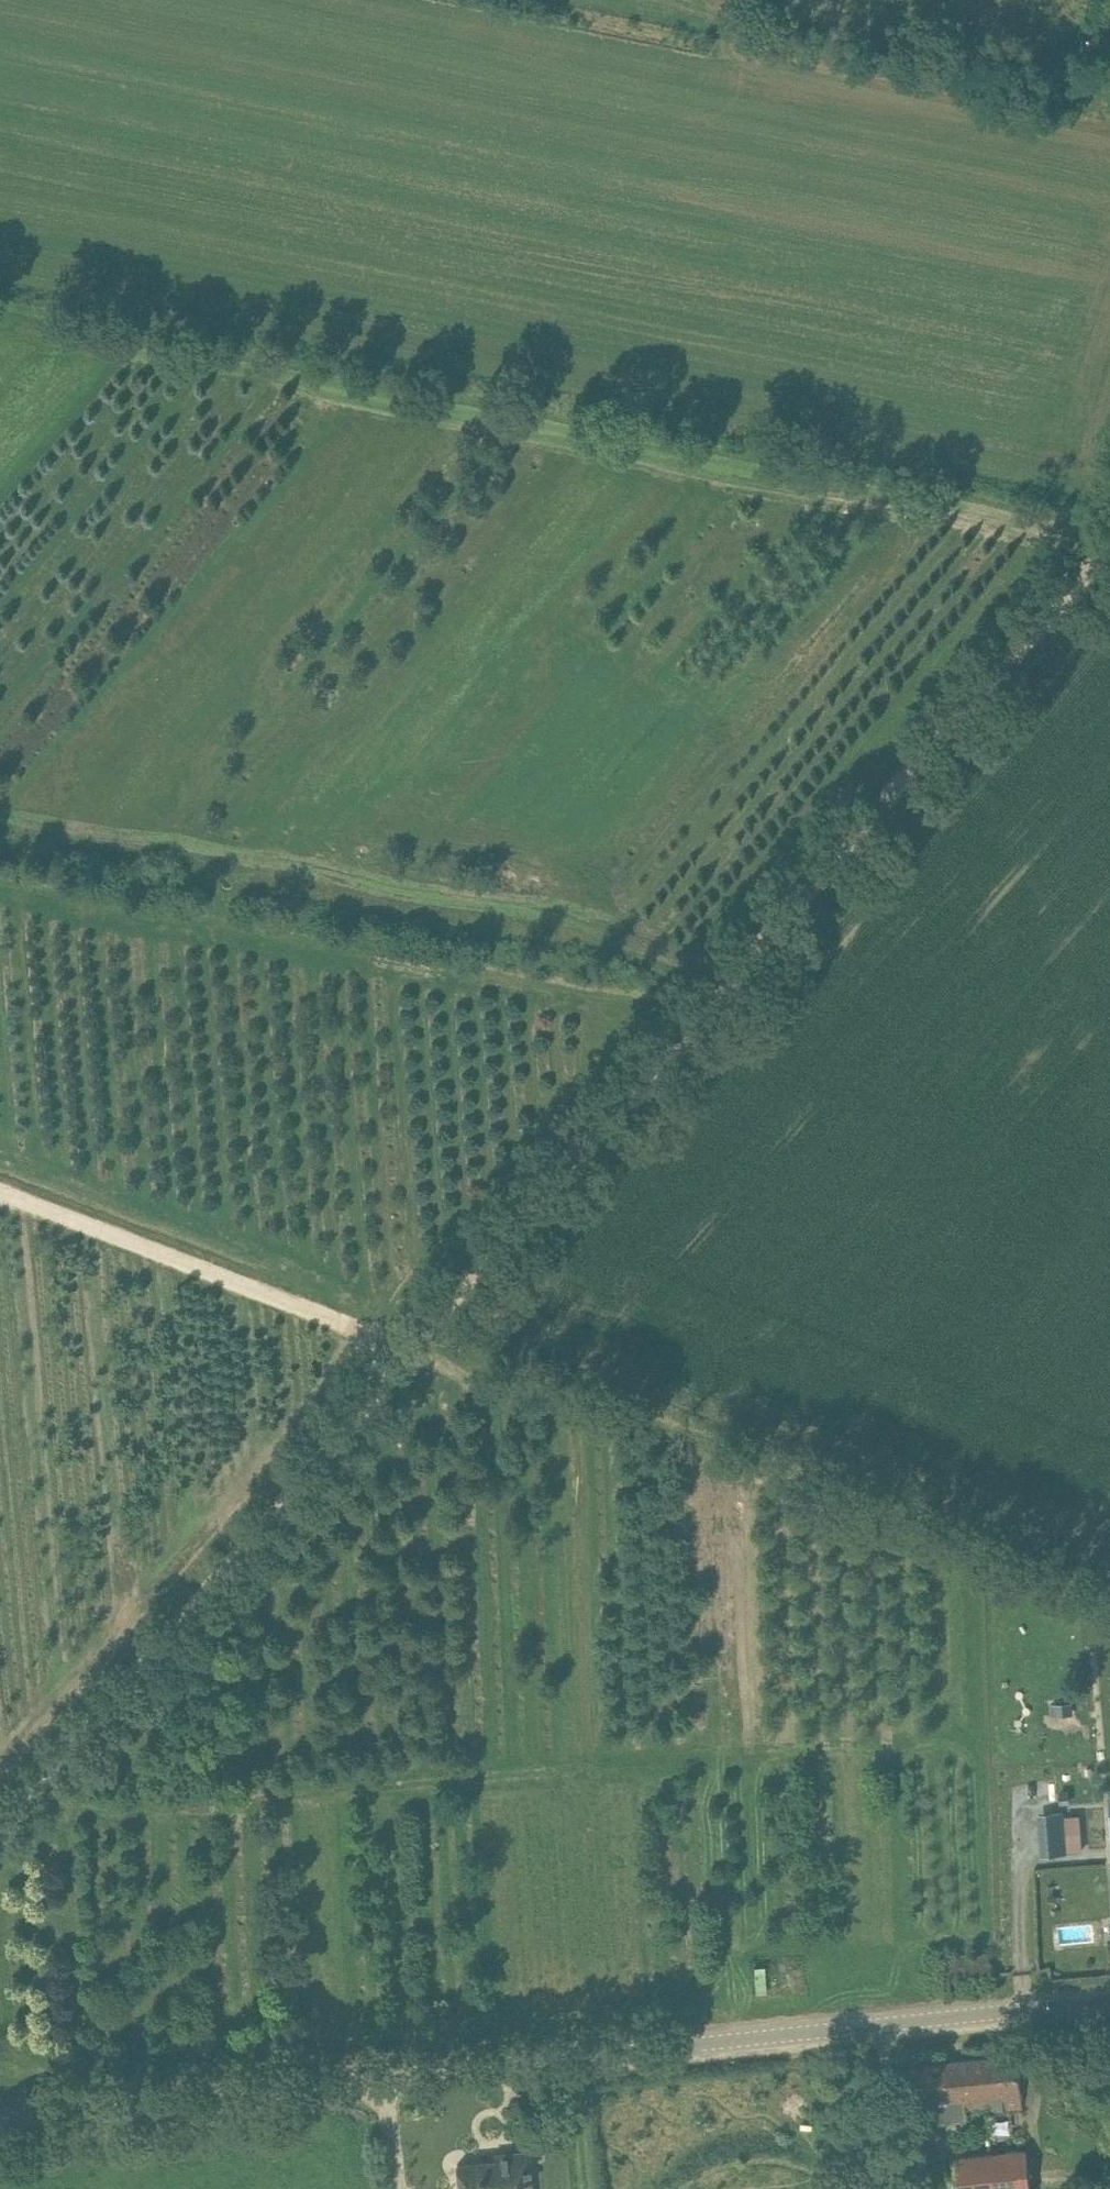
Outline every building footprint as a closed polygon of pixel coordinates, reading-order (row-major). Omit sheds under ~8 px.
[(1069,1703),(1056,1704),(1057,1715),(1070,1714),(1069,1703)] [(1061,1802),(1070,1802),(1069,1793),(1060,1793),(1061,1802)] [(1065,1816),(1065,1829),(1068,1852),(1082,1850),(1080,1815),(1065,1816)] [(1018,2053),(953,2060),(955,2084),(972,2083),(972,2091),(966,2092),(968,2108),(990,2106),(990,2110),(1024,2107),(1018,2053)] [(955,2084),(953,2060),(906,2065),(909,2098),(910,2098),(912,2119),(938,2116),(939,2122),(966,2120),(965,2108),(968,2108),(966,2092),(972,2091),(972,2083),(955,2084)] [(992,2152),(995,2188),(1032,2188),(1028,2149),(992,2152)] [(528,2151),(495,2154),(496,2160),(457,2164),(460,2188),(532,2188),(528,2151)] [(955,2156),(958,2188),(995,2188),(992,2152),(955,2156)]
